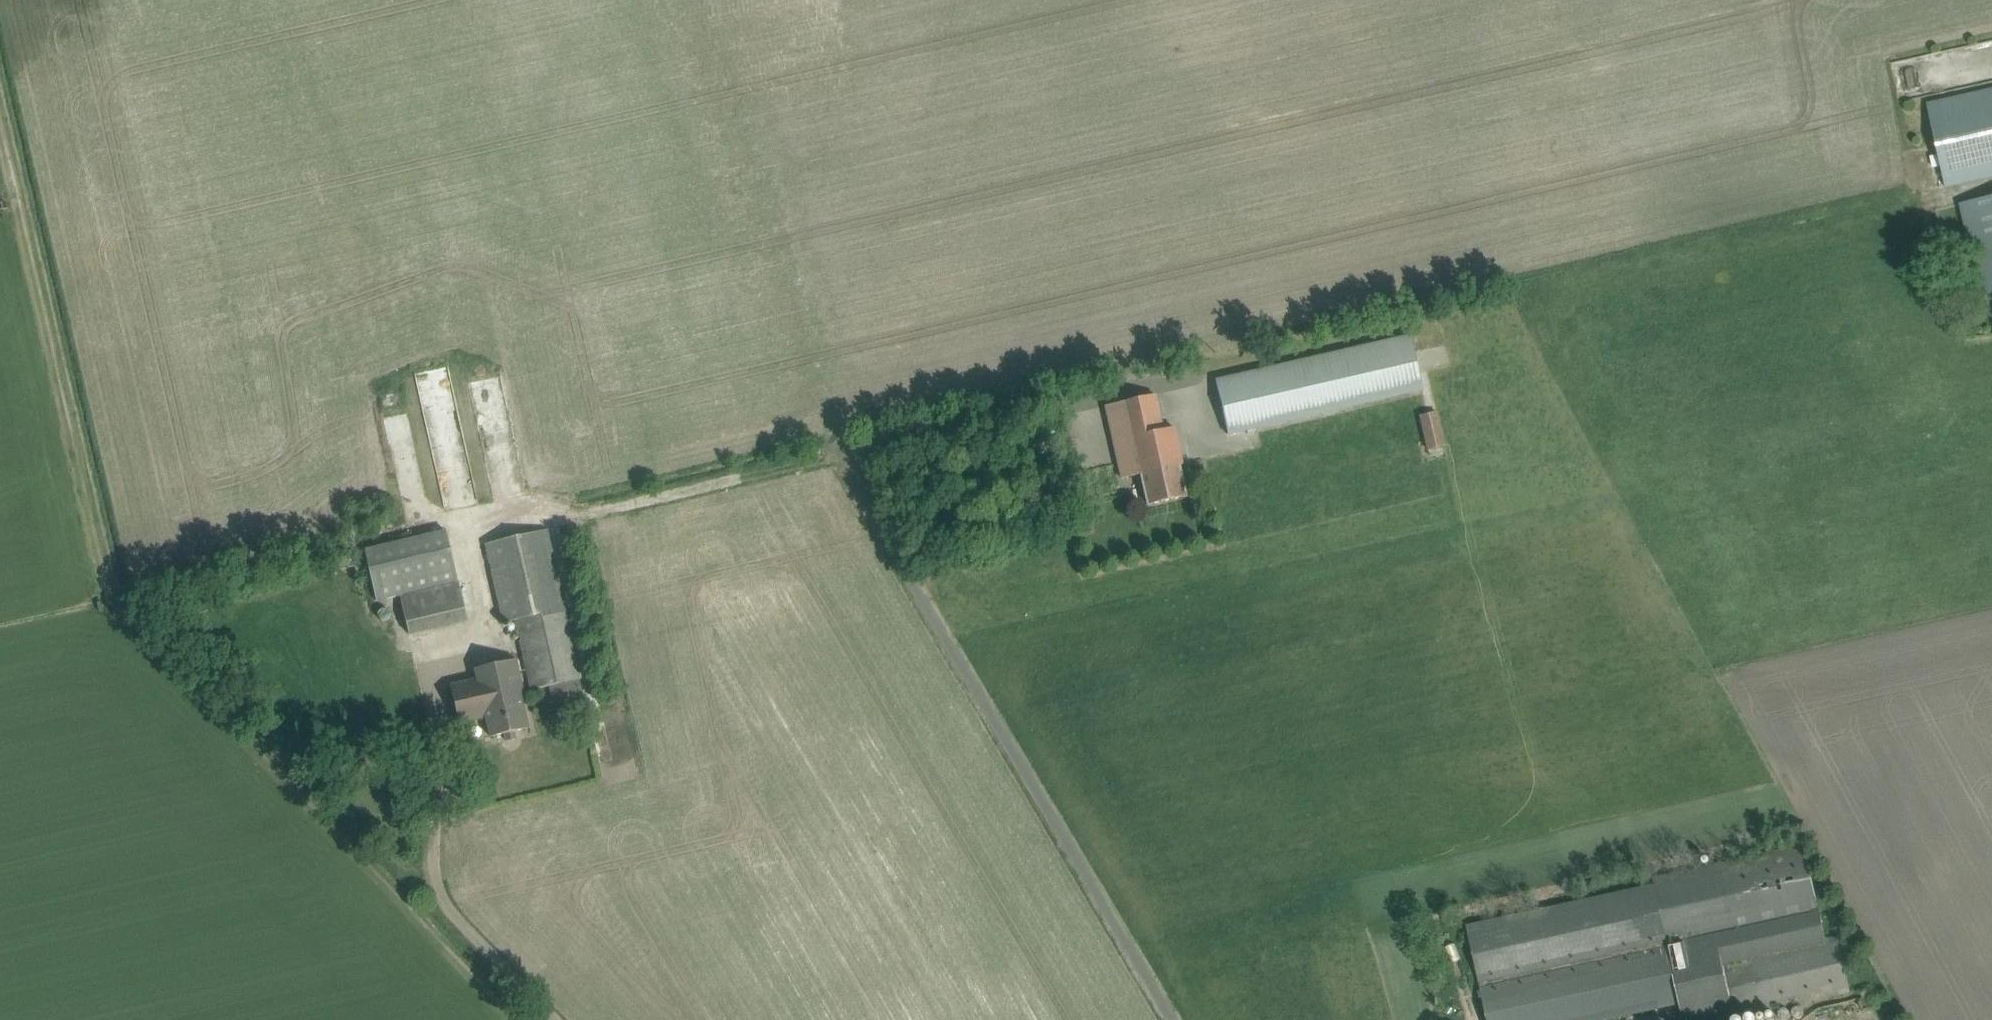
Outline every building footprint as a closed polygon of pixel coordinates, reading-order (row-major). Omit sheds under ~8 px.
[(1939,150),(1947,186),(1991,176),(1991,90),(1929,104),(1939,150)] [(1981,294),(1991,291),(1991,196),(1960,203),(1976,273),(1981,294)] [(1217,381),(1229,435),(1424,392),(1412,338),(1217,381)] [(1156,395),(1105,406),(1123,478),(1142,474),(1144,485),(1148,505),(1186,497),(1179,466),(1183,465),(1174,428),(1164,430),(1156,395)] [(1437,412),(1420,416),(1427,448),(1444,444),(1437,412)] [(547,529),(485,543),(503,623),(516,620),(527,671),(530,681),(532,690),(549,686),(580,679),(581,679),(547,529)] [(365,551),(377,600),(400,595),(409,634),(468,620),(446,531),(365,551)] [(528,728),(524,709),(521,697),(525,696),(517,659),(475,669),(478,680),(451,686),(459,723),(486,717),(491,737),(505,734),(507,741),(516,739),(514,732),(528,728)] [(1821,913),(1806,845),(1693,869),(1654,877),(1656,886),(1468,927),(1488,1019),(1605,1019),(1682,1003),(1686,1019),(1722,1019),(1726,1019),(1727,1019),(1865,989),(1861,967),(1847,971),(1839,937),(1827,939),(1821,913)]
